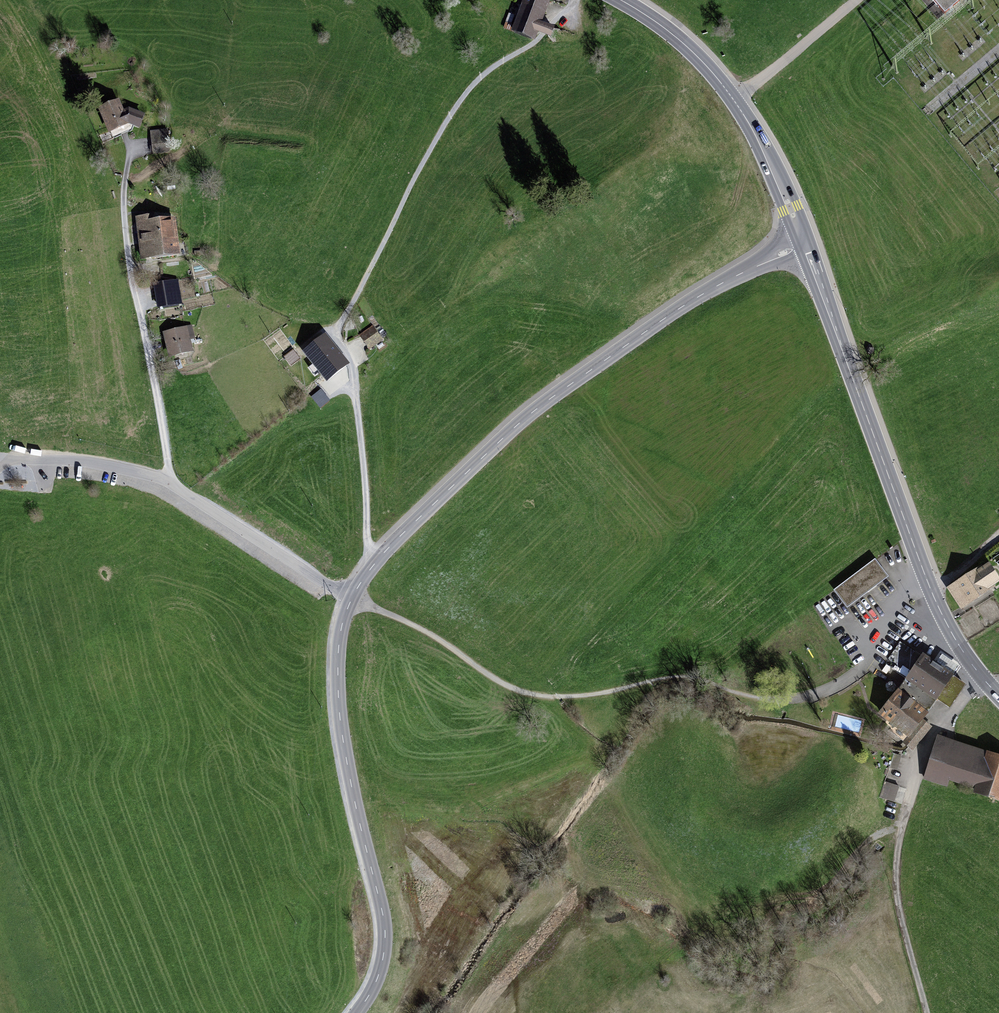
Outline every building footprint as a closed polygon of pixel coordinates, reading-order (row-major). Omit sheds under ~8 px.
[(513,33),(537,42),(539,35),(553,39),(556,29),(544,25),(554,0),(525,0),(513,33)] [(948,17),(970,0),(934,0),(948,17)] [(119,100),(100,109),(112,134),(131,125),(119,100)] [(170,129),(152,131),(155,157),(173,155),(170,129)] [(177,220),(138,226),(143,262),(182,257),(177,220)] [(180,280),(156,284),(159,310),(184,306),(180,280)] [(385,342),(365,310),(351,319),(371,351),(385,342)] [(191,327),(165,334),(172,360),(198,353),(191,327)] [(324,336),(316,343),(339,372),(347,365),(324,336)] [(316,343),(307,350),(329,379),(339,372),(316,343)] [(302,359),(296,350),(287,356),(293,365),(302,359)] [(332,403),(323,392),(312,400),(320,411),(332,403)] [(986,560),(945,586),(959,609),(998,584),(998,580),(986,560)] [(881,563),(837,594),(850,611),(893,580),(881,563)] [(946,711),(963,687),(919,656),(902,680),(946,711)] [(886,731),(913,752),(931,730),(921,722),(926,715),(896,692),(876,718),(889,727),(886,731)] [(935,738),(922,782),(945,789),(947,783),(971,790),(970,794),(998,803),(998,758),(935,738)] [(896,801),(899,784),(884,781),(881,798),(896,801)]
